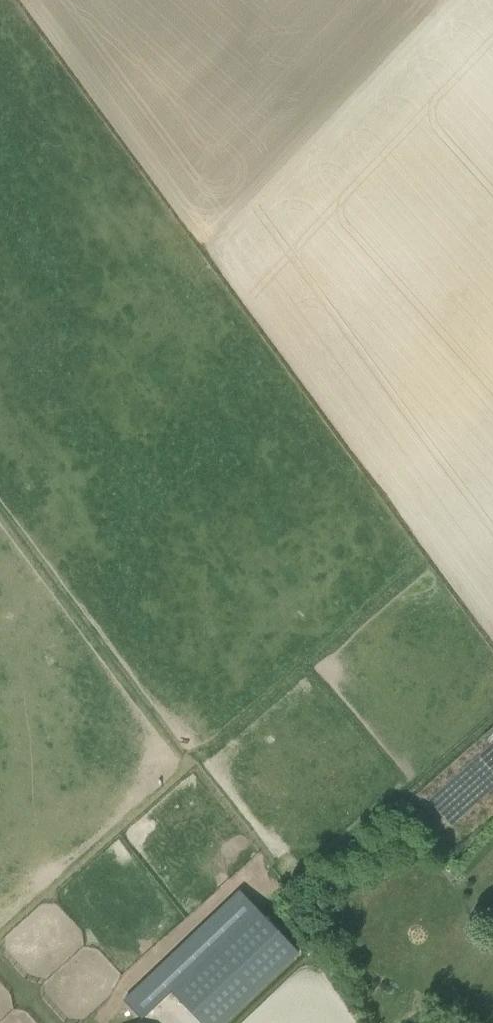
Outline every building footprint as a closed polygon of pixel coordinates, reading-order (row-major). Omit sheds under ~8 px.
[(200,1022),(224,1022),(301,950),(258,907),(170,991),(200,1022)]
